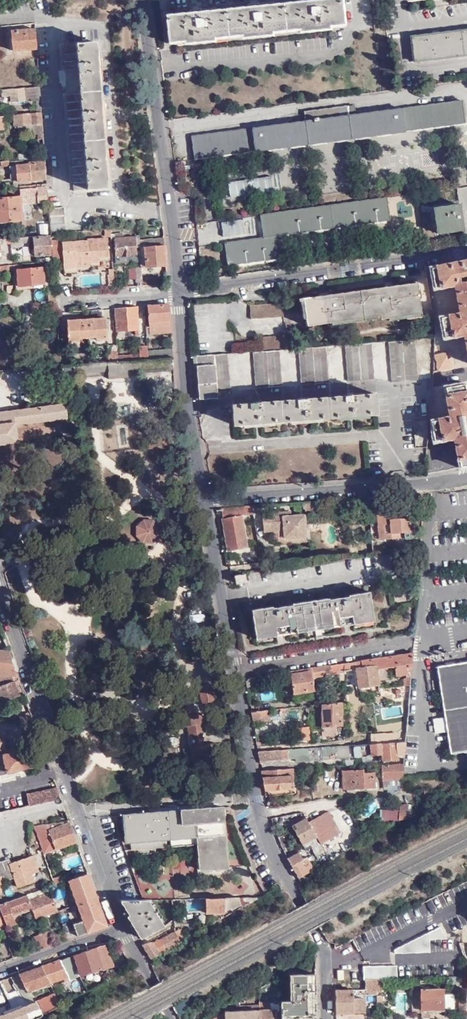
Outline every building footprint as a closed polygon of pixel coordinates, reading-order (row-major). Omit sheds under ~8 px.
[(169,42),(342,23),(340,0),(318,0),(309,1),(253,7),(196,13),(167,16),(169,42)] [(37,50),(35,30),(11,32),(12,52),(37,50)] [(411,38),(414,62),(466,55),(466,31),(461,32),(411,38)] [(79,93),(87,190),(106,188),(105,167),(101,121),(97,71),(95,42),(75,44),(77,69),(79,93)] [(77,69),(75,44),(63,45),(65,69),(77,69)] [(40,87),(2,90),(2,97),(11,96),(12,101),(27,100),(41,99),(40,87)] [(74,191),(87,190),(79,93),(67,93),(74,191)] [(191,137),(194,160),(466,123),(463,100),(349,115),(348,106),(304,112),(305,122),(191,137)] [(44,139),(42,113),(12,115),(13,126),(37,125),(38,139),(44,139)] [(47,179),(45,158),(10,161),(10,166),(11,182),(47,179)] [(20,187),(21,196),(0,198),(0,222),(22,220),(21,202),(24,201),(24,199),(38,198),(38,202),(47,202),(46,185),(20,187)] [(278,236),(391,220),(388,197),(260,215),(263,238),(225,243),(228,266),(287,258),(287,253),(280,254),(278,236)] [(434,208),(438,234),(464,230),(460,204),(434,208)] [(51,233),(68,232),(66,208),(49,209),(50,218),(51,233)] [(51,233),(50,218),(42,218),(43,229),(38,229),(39,235),(51,235),(51,233)] [(221,221),(223,237),(253,235),(252,219),(221,221)] [(197,225),(198,242),(222,240),(220,223),(197,225)] [(53,255),(51,237),(33,239),(33,237),(0,240),(0,244),(33,242),(34,256),(53,255)] [(137,262),(136,237),(115,238),(116,263),(137,262)] [(166,265),(164,238),(139,240),(141,267),(166,265)] [(110,257),(109,239),(84,241),(84,242),(85,263),(90,263),(101,262),(101,258),(110,257)] [(85,263),(84,242),(63,244),(63,240),(52,241),(54,260),(64,259),(64,269),(78,268),(78,262),(82,262),(82,263),(85,263)] [(432,266),(436,286),(457,282),(463,312),(442,316),(446,336),(466,332),(466,337),(466,260),(432,266)] [(21,265),(0,267),(0,272),(17,270),(18,288),(44,286),(43,267),(22,269),(21,265)] [(324,295),(302,298),(306,325),(378,314),(379,318),(419,314),(416,282),(387,286),(324,295)] [(250,319),(284,316),(282,308),(278,305),(272,303),(250,305),(250,319)] [(169,305),(148,306),(150,329),(170,327),(169,305)] [(137,307),(116,309),(117,330),(139,329),(137,307)] [(107,339),(107,335),(106,319),(68,322),(69,341),(81,341),(81,338),(95,337),(96,340),(107,339)] [(170,327),(150,329),(150,336),(171,334),(170,327)] [(278,348),(288,348),(287,334),(260,336),(260,350),(278,348)] [(117,355),(116,335),(107,335),(107,339),(108,363),(117,362),(117,355)] [(418,379),(416,339),(388,340),(391,381),(418,379)] [(372,379),(370,342),(345,344),(347,381),(372,379)] [(328,382),(325,345),(298,347),(300,384),(328,382)] [(139,354),(117,355),(117,362),(127,361),(149,360),(148,351),(148,346),(139,347),(139,354)] [(260,350),(252,350),(255,388),(281,386),(278,348),(260,350)] [(149,360),(173,358),(172,349),(148,351),(149,360)] [(227,352),(196,354),(199,399),(217,398),(217,392),(230,392),(227,352)] [(438,369),(452,367),(449,352),(435,354),(438,369)] [(60,354),(60,353),(50,354),(51,367),(61,366),(60,354)] [(71,353),(60,354),(61,366),(71,365),(71,353)] [(76,378),(108,375),(108,367),(107,363),(74,365),(76,378)] [(128,377),(128,374),(127,365),(108,367),(108,375),(108,378),(128,377)] [(466,383),(446,386),(452,416),(431,420),(435,440),(456,437),(462,466),(466,466),(466,383)] [(231,404),(233,424),(257,422),(306,419),(351,416),(374,415),(373,394),(231,404)] [(17,443),(15,425),(67,419),(66,405),(0,412),(0,444),(17,443)] [(343,499),(260,505),(262,531),(272,530),(273,544),(288,543),(287,538),(305,537),(303,516),(290,517),(290,511),(343,507),(343,499)] [(240,515),(252,514),(251,506),(219,509),(227,551),(246,548),(240,515)] [(402,508),(377,510),(379,540),(404,538),(404,533),(411,532),(410,518),(402,518),(402,508)] [(152,521),(143,520),(137,526),(137,535),(142,541),(151,542),(158,536),(158,527),(152,521)] [(12,549),(20,528),(12,528),(7,533),(5,536),(5,543),(12,549)] [(235,576),(236,584),(244,582),(243,575),(235,576)] [(339,624),(373,620),(369,591),(348,594),(348,596),(328,599),(328,597),(292,603),(292,605),(272,608),(272,606),(252,609),(256,637),(284,632),(339,624)] [(9,651),(0,651),(0,675),(12,676),(17,676),(9,651)] [(412,667),(413,653),(357,661),(358,668),(375,665),(376,665),(378,681),(388,679),(387,668),(395,667),(397,667),(397,669),(405,668),(406,668),(412,667)] [(358,668),(357,661),(343,663),(344,670),(355,668),(358,668)] [(450,754),(466,752),(466,662),(437,667),(450,754)] [(344,670),(343,663),(289,671),(292,693),(313,689),(311,676),(330,673),(330,672),(344,670)] [(375,665),(358,668),(355,668),(358,688),(378,685),(375,665)] [(406,674),(406,668),(405,668),(397,669),(397,667),(395,667),(396,676),(405,674),(406,674)] [(411,685),(412,674),(406,674),(405,674),(406,679),(403,679),(404,685),(411,685)] [(12,676),(0,675),(0,699),(1,701),(18,695),(12,676)] [(261,686),(260,676),(249,678),(246,680),(246,687),(261,686)] [(215,701),(214,690),(200,693),(202,704),(204,703),(204,707),(215,705),(214,702),(215,701)] [(341,725),(342,701),(322,703),(322,727),(320,727),(321,736),(337,735),(337,726),(341,725)] [(195,734),(202,732),(206,732),(203,714),(190,716),(189,707),(179,709),(182,727),(189,726),(190,734),(195,734)] [(269,709),(250,711),(252,722),(270,720),(269,709)] [(294,742),(309,741),(307,727),(293,728),(294,742)] [(204,745),(202,732),(195,734),(197,746),(204,745)] [(398,755),(406,754),(406,742),(392,742),(373,744),(331,746),(331,755),(336,755),(336,758),(383,756),(383,761),(398,760),(398,755)] [(212,744),(204,745),(197,746),(192,746),(195,768),(215,765),(214,755),(212,744)] [(331,746),(321,747),(321,755),(331,755),(331,746)] [(33,747),(0,754),(0,772),(6,771),(7,773),(37,766),(33,747)] [(321,747),(294,748),(295,757),(295,760),(321,759),(321,755),(321,747)] [(294,748),(287,749),(287,757),(295,757),(294,748)] [(287,749),(257,750),(259,759),(287,757),(287,749)] [(382,780),(405,778),(405,764),(381,765),(382,780)] [(260,770),(264,788),(294,786),(293,768),(260,770)] [(342,771),(343,789),(375,787),(375,773),(364,773),(364,769),(342,771)] [(57,788),(0,800),(0,812),(54,800),(58,793),(57,788)] [(399,819),(409,816),(409,803),(400,803),(400,808),(384,808),(385,819),(392,819),(399,819)] [(198,837),(199,845),(201,870),(228,868),(223,808),(124,815),(126,843),(130,843),(166,840),(171,839),(198,837)] [(309,823),(321,844),(341,833),(329,811),(309,823)] [(317,856),(325,852),(321,844),(309,823),(306,818),(292,826),(306,851),(312,847),(317,856)] [(373,835),(394,823),(392,819),(385,819),(379,822),(370,828),(373,835)] [(76,842),(69,823),(48,831),(46,824),(34,826),(44,854),(76,842)] [(172,847),(199,845),(198,837),(171,839),(172,847)] [(166,840),(130,843),(130,850),(167,847),(166,840)] [(287,856),(299,879),(312,871),(305,861),(302,863),(296,852),(287,856)] [(1,893),(1,883),(15,880),(18,888),(34,882),(31,874),(29,869),(37,867),(33,856),(10,864),(9,864),(10,866),(0,870),(0,871),(0,872),(0,893),(1,893)] [(0,864),(0,870),(10,866),(9,864),(10,864),(8,861),(0,864)] [(77,878),(72,880),(68,881),(82,920),(73,924),(72,921),(62,924),(64,930),(68,939),(107,926),(88,874),(77,878)] [(89,874),(88,874),(107,926),(107,925),(89,874)] [(54,902),(47,886),(25,894),(30,907),(36,919),(56,911),(54,902)] [(25,894),(0,903),(0,909),(7,926),(16,923),(12,914),(30,907),(25,894)] [(241,905),(239,897),(206,898),(205,913),(224,913),(225,910),(241,905)] [(65,898),(54,902),(56,911),(58,915),(63,914),(61,909),(68,907),(65,898)] [(142,900),(119,901),(128,915),(127,916),(140,937),(164,926),(148,900),(142,900)] [(174,931),(180,942),(186,939),(181,928),(174,931)] [(47,947),(54,944),(48,931),(41,933),(47,947)] [(149,956),(152,958),(180,942),(174,931),(152,943),(151,942),(141,944),(146,952),(149,956)] [(38,950),(47,947),(41,933),(33,936),(38,950)] [(13,958),(18,956),(13,944),(8,945),(13,958)] [(111,966),(104,944),(95,948),(103,969),(111,966)] [(89,991),(96,987),(89,974),(103,969),(95,948),(70,956),(75,966),(89,991)] [(66,969),(75,966),(70,956),(41,966),(42,966),(50,983),(69,976),(66,969)] [(50,983),(42,966),(19,975),(27,990),(50,983)] [(364,989),(364,973),(345,973),(345,989),(364,989)] [(315,975),(292,975),(293,1001),(281,1001),(281,1018),(315,1018),(316,1018),(315,975)] [(13,978),(1,983),(8,1001),(21,996),(13,978)] [(380,978),(369,979),(368,980),(368,989),(378,989),(381,989),(380,978)] [(453,1009),(453,994),(442,993),(442,988),(419,988),(419,1008),(453,1009)] [(353,989),(336,990),(336,1007),(336,1013),(365,1011),(364,989),(353,989)] [(45,1014),(63,1005),(56,993),(36,1000),(45,1014)] [(35,1002),(0,1016),(0,1018),(42,1018),(35,1002)] [(259,1004),(259,1011),(259,1018),(277,1018),(276,1010),(263,1011),(263,1004),(259,1004)]
